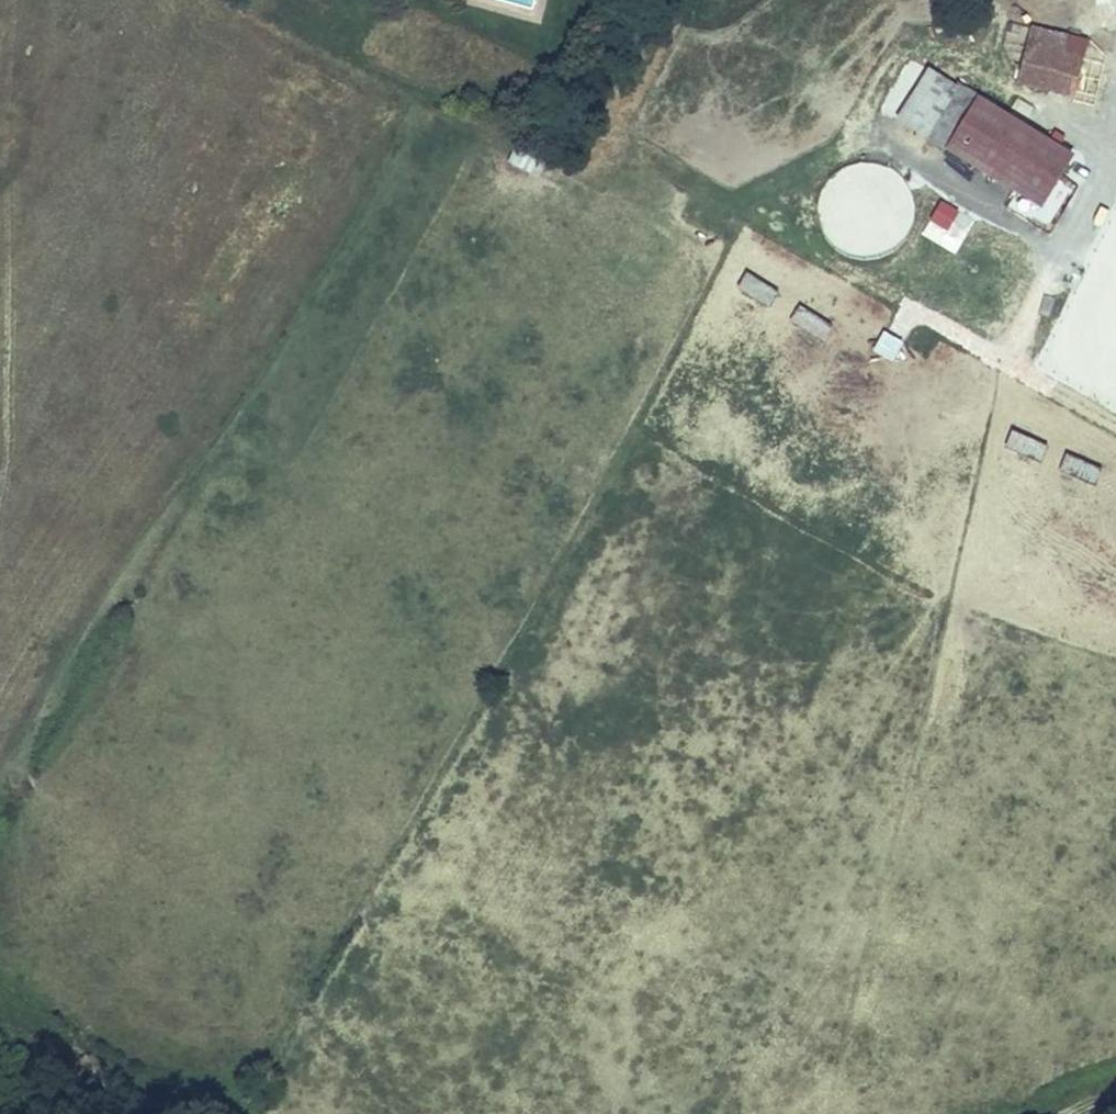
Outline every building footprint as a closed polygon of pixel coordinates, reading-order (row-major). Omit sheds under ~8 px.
[(1048,89),(1062,32),(1031,25),(1017,81),(1048,89)] [(1086,38),(1062,32),(1048,89),(1073,95),(1086,38)] [(896,117),(946,148),(977,97),(928,66),(896,117)] [(977,97),(946,148),(1036,204),(1068,153),(977,97)]
